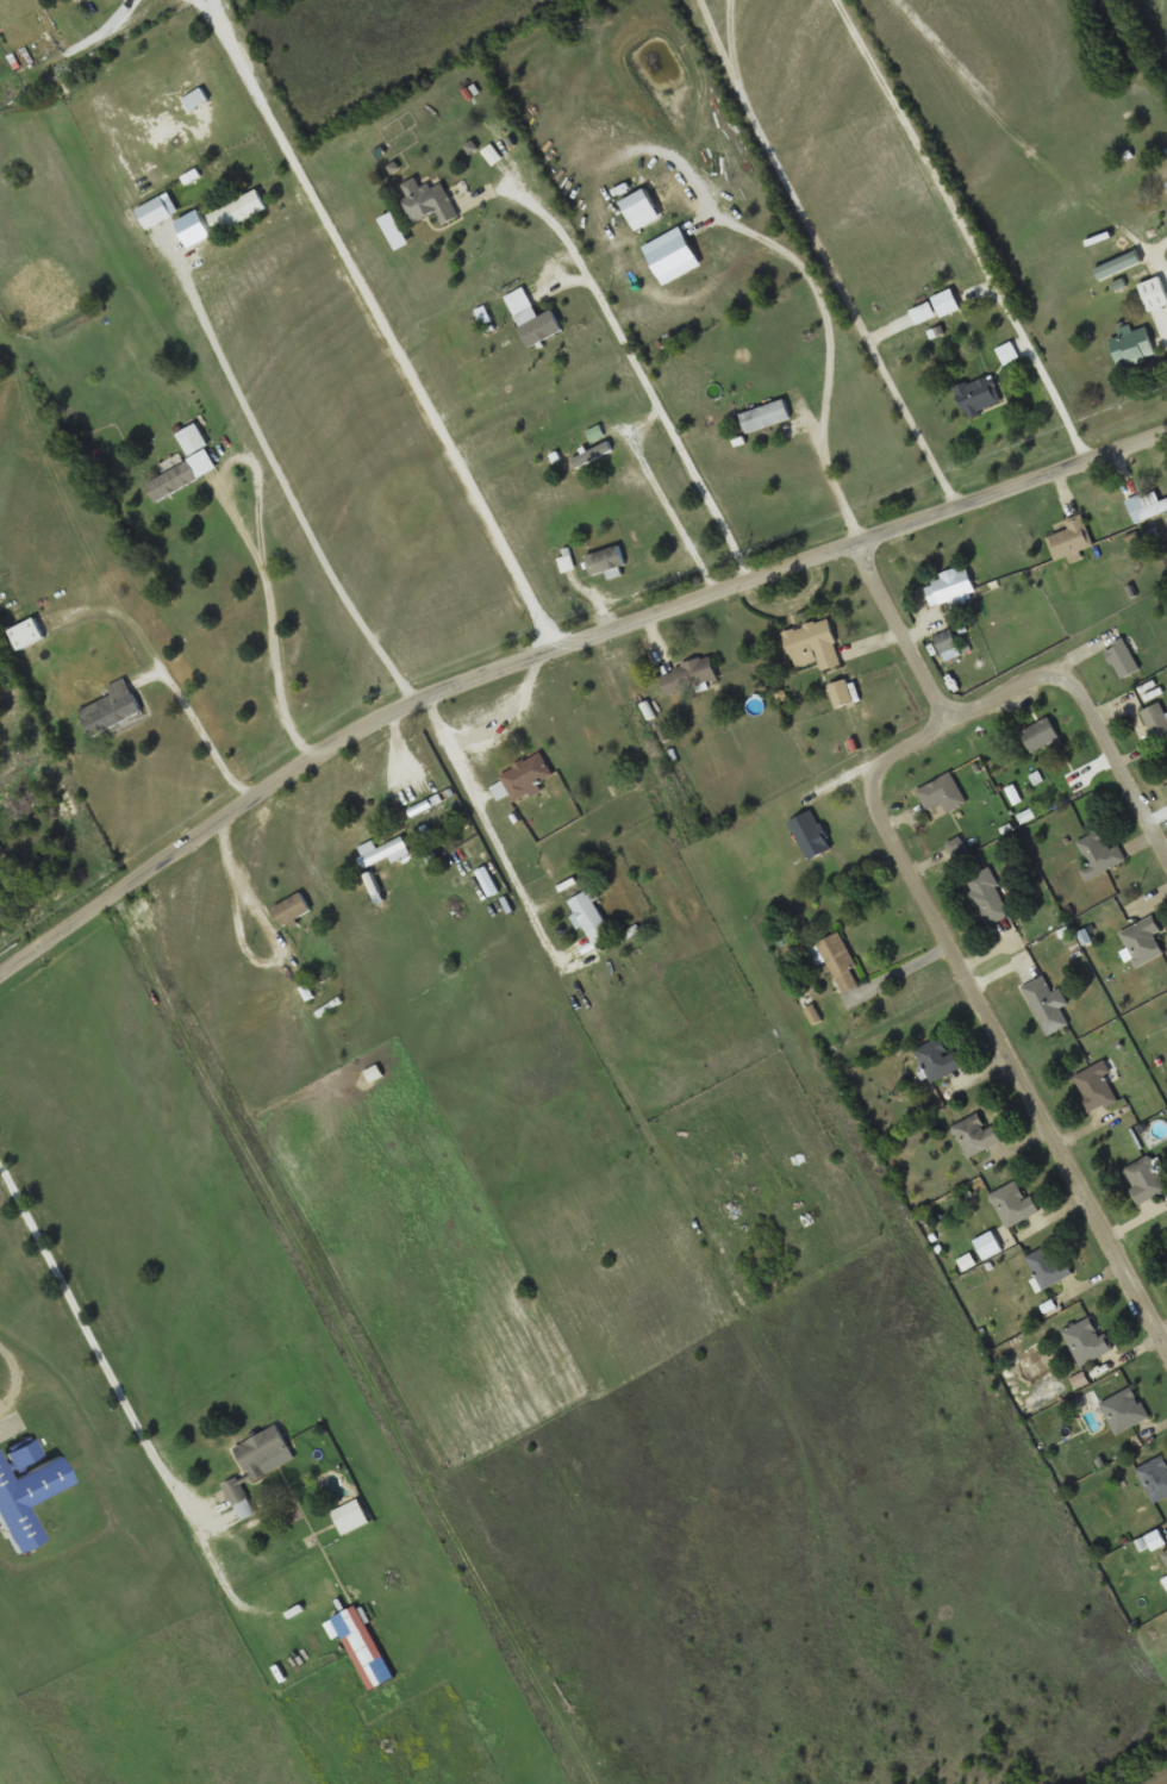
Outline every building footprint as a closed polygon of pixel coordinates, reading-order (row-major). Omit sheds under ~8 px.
[(399,200),(409,224),(438,213),(442,224),(460,217),(445,180),(422,189),(417,177),(402,183),(408,197),(399,200)] [(209,211),(217,231),(269,210),(261,190),(209,211)] [(1159,196),(1163,204),(1166,202),(1166,192),(1159,196)] [(136,212),(149,232),(175,214),(162,194),(136,212)] [(213,231),(199,206),(180,216),(194,241),(213,231)] [(1138,286),(1148,312),(1166,304),(1166,275),(1138,286)] [(565,330),(555,308),(540,316),(525,286),(506,295),(531,347),(565,330)] [(962,307),(954,289),(911,307),(919,325),(962,307)] [(1118,328),(1121,335),(1110,339),(1120,368),(1158,353),(1147,326),(1133,331),(1130,323),(1118,328)] [(968,418),(1004,402),(991,372),(955,389),(968,418)] [(738,414),(745,434),(793,418),(786,398),(738,414)] [(220,468),(197,424),(177,434),(191,460),(148,482),(157,501),(220,468)] [(1133,522),(1166,511),(1166,498),(1161,500),(1157,489),(1126,500),(1133,522)] [(1070,529),(1047,537),(1055,560),(1095,546),(1084,514),(1066,520),(1070,529)] [(627,562),(619,542),(585,557),(593,576),(627,562)] [(571,572),(571,555),(560,555),(560,572),(571,572)] [(976,591),(969,568),(923,582),(931,605),(976,591)] [(47,638),(39,618),(9,630),(14,641),(6,643),(10,652),(47,638)] [(819,661),(821,671),(842,666),(830,618),(783,630),(792,667),(819,661)] [(943,654),(962,644),(954,627),(934,637),(943,654)] [(1106,648),(1122,680),(1142,670),(1126,638),(1106,648)] [(667,695),(718,677),(711,655),(659,672),(667,695)] [(111,696),(82,708),(93,735),(143,714),(128,676),(106,685),(111,696)] [(829,685),(836,707),(853,701),(846,679),(829,685)] [(1162,702),(1143,711),(1156,739),(1166,733),(1166,712),(1162,702)] [(1034,753),(1062,736),(1050,715),(1022,732),(1034,753)] [(499,772),(503,782),(492,787),(497,798),(510,792),(514,802),(543,789),(539,780),(552,774),(543,753),(499,772)] [(942,803),(949,813),(969,801),(950,771),(917,792),(929,811),(942,803)] [(806,861),(832,850),(815,810),(789,820),(806,861)] [(1078,841),(1090,865),(1082,870),(1087,880),(1128,860),(1120,844),(1109,849),(1100,830),(1078,841)] [(357,847),(367,870),(410,851),(404,836),(377,847),(374,840),(357,847)] [(969,893),(985,927),(1012,914),(990,867),(966,878),(972,891),(969,893)] [(272,908),(284,928),(313,911),(302,891),(272,908)] [(569,901),(597,950),(614,940),(586,891),(569,901)] [(1137,966),(1166,953),(1157,933),(1163,930),(1156,915),(1121,931),(1137,966)] [(844,992),(865,981),(839,932),(818,943),(844,992)] [(1048,1035),(1070,1024),(1061,1007),(1070,1003),(1061,988),(1054,992),(1044,975),(1022,987),(1048,1035)] [(915,1048),(931,1081),(961,1067),(946,1034),(915,1048)] [(1092,1113),(1121,1098),(1103,1061),(1074,1076),(1092,1113)] [(989,1128),(980,1111),(951,1126),(968,1158),(1003,1140),(995,1124),(989,1128)] [(1139,1203),(1166,1193),(1166,1190),(1154,1156),(1125,1167),(1139,1203)] [(1042,1211),(1034,1195),(1025,1199),(1017,1181),(989,1194),(1007,1228),(1042,1211)] [(1073,1272),(1055,1240),(1026,1257),(1045,1289),(1073,1272)] [(1113,1348),(1093,1314),(1062,1332),(1082,1366),(1113,1348)] [(1101,1402),(1116,1434),(1151,1418),(1136,1386),(1101,1402)] [(234,1446),(250,1480),(272,1470),(268,1461),(292,1450),(280,1425),(234,1446)] [(46,1455),(36,1437),(7,1453),(17,1471),(46,1455)] [(1,1447),(0,1448),(0,1521),(15,1555),(47,1541),(31,1504),(77,1484),(64,1455),(14,1477),(1,1447)] [(1138,1468),(1156,1503),(1166,1498),(1166,1453),(1138,1468)] [(224,1485),(244,1519),(257,1511),(237,1477),(224,1485)] [(343,1534),(370,1521),(359,1498),(331,1511),(343,1534)] [(332,1617),(369,1691),(395,1678),(358,1605),(332,1617)]
